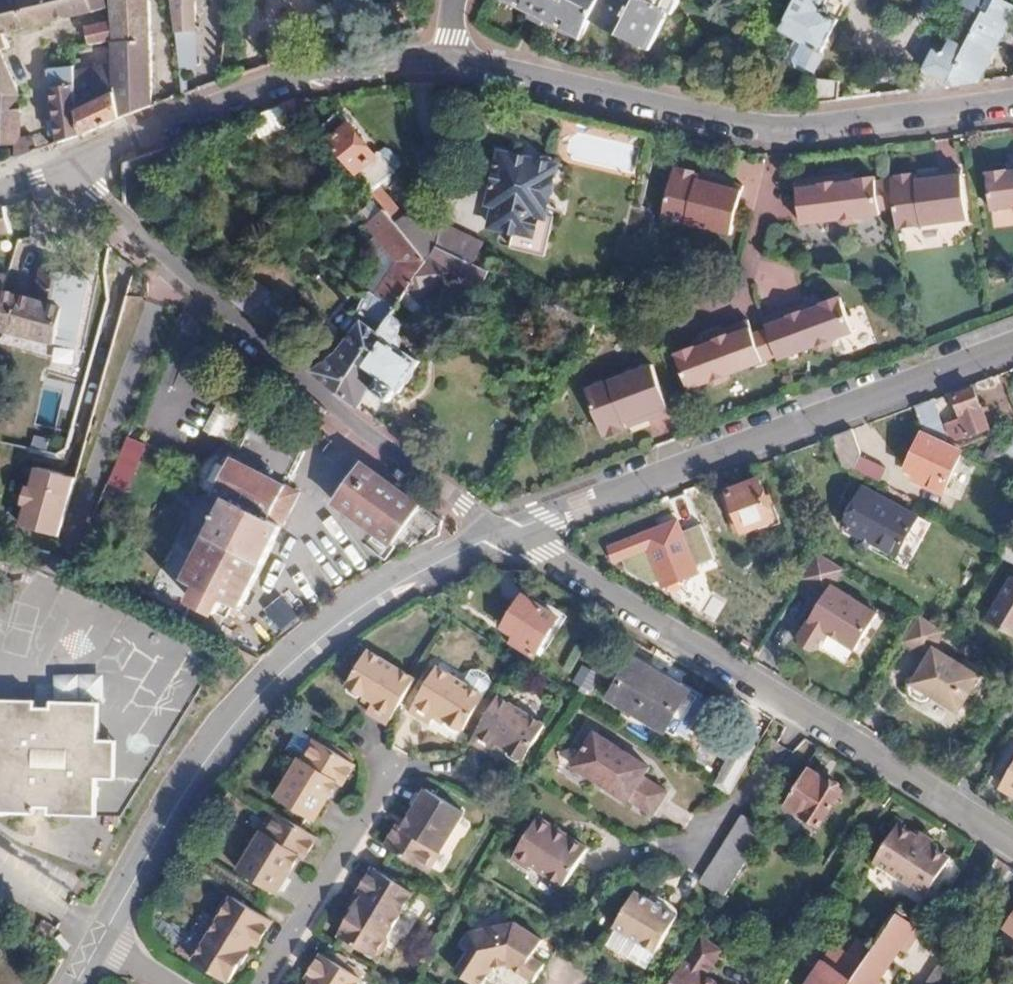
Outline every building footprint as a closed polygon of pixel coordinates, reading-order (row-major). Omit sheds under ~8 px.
[(0,52),(9,47),(5,34),(10,33),(2,0),(0,0),(0,145),(9,145),(13,91),(0,52)] [(99,0),(2,0),(10,33),(100,7),(99,0)] [(145,0),(128,0),(113,1),(114,8),(114,16),(114,28),(115,50),(113,54),(115,76),(118,83),(120,116),(149,103),(145,0)] [(175,32),(199,33),(195,0),(174,0),(175,32)] [(668,0),(482,0),(481,2),(515,20),(512,26),(524,33),(528,27),(559,44),(571,23),(633,56),(652,21),(656,23),(668,0)] [(827,18),(814,11),(820,0),(791,0),(776,28),(793,39),(788,47),(799,55),(792,68),(799,72),(827,18)] [(993,0),(960,0),(975,9),(958,38),(954,36),(943,55),(937,51),(918,79),(928,87),(947,84),(993,0)] [(1012,16),(1012,0),(993,0),(947,84),(980,78),(1012,16)] [(85,39),(114,28),(114,16),(84,28),(85,39)] [(118,83),(115,76),(113,54),(71,65),(73,88),(76,107),(118,83)] [(73,88),(71,65),(70,62),(45,66),(48,91),(73,88)] [(830,96),(828,78),(801,76),(804,99),(830,96)] [(120,116),(118,83),(76,107),(79,135),(120,116)] [(79,135),(76,107),(73,88),(48,91),(53,145),(79,135)] [(282,121),(275,102),(245,113),(253,132),(282,121)] [(372,155),(333,110),(314,126),(388,217),(392,222),(402,213),(379,186),(395,172),(377,151),(372,155)] [(566,213),(578,164),(564,160),(566,152),(560,143),(548,140),(539,145),(537,153),(507,145),(494,194),(516,200),(513,212),(508,210),(506,220),(510,221),(509,224),(533,230),(529,245),(564,254),(574,215),(566,213)] [(24,156),(19,142),(9,145),(8,161),(15,160),(24,156)] [(1003,156),(1004,165),(1012,164),(1012,154),(1003,156)] [(961,214),(955,163),(919,168),(919,173),(904,175),(902,164),(887,166),(888,173),(885,174),(889,205),(892,223),(961,214)] [(1004,165),(982,168),(987,206),(1009,202),(1012,206),(1012,164),(1004,165)] [(723,236),(737,185),(700,175),(699,180),(692,179),(693,174),(687,172),(688,169),(671,165),(670,168),(667,168),(654,217),(723,236)] [(813,184),(847,179),(846,170),(812,175),(813,184)] [(889,205),(885,174),(869,176),(873,207),(889,205)] [(873,207),(869,176),(847,179),(813,184),(812,175),(789,178),(795,226),(828,222),(836,228),(848,227),(855,218),(874,216),(873,207)] [(419,254),(439,219),(413,204),(402,213),(392,222),(419,254)] [(11,232),(7,205),(0,206),(0,234),(11,232)] [(403,288),(423,259),(419,254),(392,222),(388,217),(372,232),(392,259),(337,343),(308,361),(339,385),(393,303),(403,288)] [(480,243),(439,219),(419,254),(423,259),(432,245),(468,263),(480,243)] [(468,263),(432,245),(423,259),(403,288),(421,299),(442,271),(455,277),(457,274),(476,283),(485,271),(468,263)] [(73,274),(42,267),(35,298),(2,292),(0,302),(0,327),(58,344),(73,274)] [(0,327),(0,343),(50,359),(48,372),(79,381),(85,351),(78,348),(96,280),(73,274),(58,344),(0,327)] [(278,314),(256,296),(261,290),(248,278),(231,298),(271,331),(284,315),(280,311),(278,314)] [(826,336),(847,328),(833,292),(815,299),(785,311),(782,304),(755,314),(760,329),(772,357),(802,346),(810,350),(823,344),(826,336)] [(785,311),(815,299),(812,293),(782,304),(785,311)] [(423,361),(405,350),(407,346),(394,332),(400,324),(392,317),(399,308),(393,303),(339,385),(358,400),(370,385),(394,399),(399,392),(402,394),(423,361)] [(746,335),(741,320),(717,329),(721,337),(689,349),(673,356),(685,392),(703,385),(715,389),(724,385),(730,374),(756,364),(746,335)] [(689,349),(721,337),(717,329),(686,341),(689,349)] [(772,357),(760,329),(746,335),(756,364),(772,357)] [(665,409),(648,360),(579,384),(596,434),(601,432),(602,436),(618,431),(617,426),(624,424),(622,419),(631,416),(632,421),(665,409)] [(993,422),(979,384),(958,392),(972,429),(993,422)] [(219,398),(205,430),(229,440),(242,408),(219,398)] [(876,486),(883,472),(861,460),(855,424),(834,432),(841,468),(876,486)] [(938,494),(959,454),(919,434),(902,467),(924,479),(921,485),(938,494)] [(110,484),(130,492),(148,443),(128,435),(110,484)] [(1008,436),(1001,451),(1012,457),(1012,438),(1008,436)] [(246,596),(305,483),(231,445),(216,449),(211,458),(214,479),(237,491),(195,569),(246,596)] [(441,516),(363,455),(335,491),(407,547),(439,529),(441,516)] [(78,479),(39,468),(33,489),(29,488),(25,503),(28,504),(22,525),(62,536),(78,479)] [(779,512),(764,474),(729,488),(744,526),(779,512)] [(896,554),(917,513),(865,487),(863,490),(851,484),(844,499),(855,505),(844,527),(896,554)] [(1001,548),(995,559),(1012,568),(1012,555),(1001,548)] [(828,582),(838,565),(811,549),(795,578),(820,592),(824,594),(817,606),(811,607),(802,622),(804,630),(814,637),(821,634),(824,630),(852,647),(874,610),(828,582)] [(1012,574),(984,620),(1012,639),(1012,575),(1012,574)] [(525,648),(550,605),(513,583),(492,619),(510,629),(506,636),(525,648)] [(817,606),(824,594),(820,592),(811,607),(817,606)] [(284,630),(301,615),(283,594),(265,610),(284,630)] [(936,646),(946,629),(919,613),(903,641),(928,656),(932,658),(925,669),(919,671),(909,687),(911,692),(922,700),(928,698),(932,693),(960,710),(982,674),(936,646)] [(389,724),(418,678),(374,649),(352,681),(352,691),(357,695),(369,692),(381,701),(375,708),(372,712),(389,724)] [(925,669),(932,658),(928,656),(919,671),(925,669)] [(670,739),(695,702),(633,660),(608,697),(670,739)] [(467,730),(490,695),(471,682),(446,665),(417,708),(435,721),(438,717),(442,711),(455,720),(455,729),(460,733),(467,730)] [(499,682),(496,676),(487,670),(480,670),(471,682),(490,695),(499,682)] [(375,708),(381,701),(369,692),(363,698),(375,708)] [(549,722),(502,692),(473,738),(493,750),(496,744),(500,738),(513,746),(514,755),(520,759),(527,756),(549,722)] [(109,744),(95,743),(97,707),(49,704),(48,714),(31,713),(31,703),(0,702),(0,810),(26,812),(26,802),(42,803),(41,812),(91,815),(93,779),(107,780),(109,744)] [(451,726),(455,720),(442,711),(438,717),(451,726)] [(509,752),(513,746),(500,738),(496,744),(509,752)] [(346,788),(361,767),(319,739),(281,796),(317,820),(340,784),(346,788)] [(648,786),(655,776),(601,739),(578,773),(633,810),(635,808),(655,822),(670,801),(648,786)] [(996,769),(1011,781),(1007,786),(1012,790),(1012,746),(996,769)] [(813,825),(835,792),(806,773),(784,806),(813,825)] [(430,872),(468,814),(430,789),(406,827),(401,824),(388,844),(430,872)] [(308,860),(322,840),(279,812),(242,868),(278,893),(302,857),(308,860)] [(717,899),(760,832),(739,817),(695,884),(717,899)] [(949,855),(929,842),(926,846),(909,833),(911,830),(897,820),(872,856),(924,892),(949,855)] [(564,895),(592,856),(542,822),(515,861),(564,895)] [(929,842),(932,838),(914,825),(911,830),(909,833),(926,846),(929,842)] [(393,941),(420,898),(376,868),(360,894),(369,901),(365,908),(360,904),(351,917),(356,921),(346,936),(380,960),(383,957),(389,956),(394,950),(393,941)] [(258,943),(273,921),(230,892),(202,934),(192,934),(188,941),(190,954),(223,976),(235,959),(239,961),(248,948),(244,946),(249,937),(258,943)] [(644,957),(668,921),(629,895),(605,930),(644,957)] [(913,927),(893,913),(867,948),(852,937),(839,954),(828,945),(799,983),(871,983),(913,927)] [(50,940),(61,926),(50,917),(39,931),(50,940)] [(644,957),(605,930),(593,948),(632,975),(644,957)] [(544,962),(553,949),(527,931),(491,941),(483,935),(456,977),(466,983),(487,983),(495,974),(521,972),(538,983),(549,983),(557,972),(544,962)] [(702,978),(718,953),(693,937),(663,983),(709,983),(702,978)] [(367,983),(324,953),(307,977),(317,983),(367,983)]
